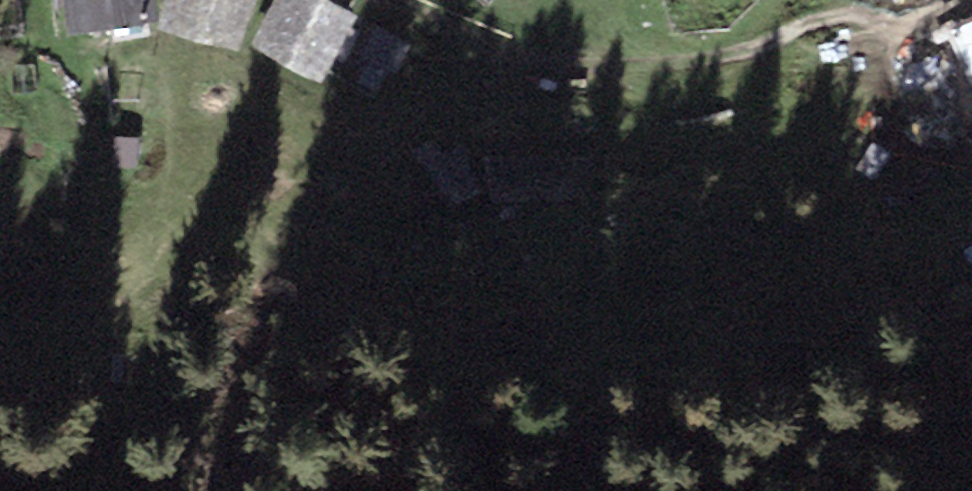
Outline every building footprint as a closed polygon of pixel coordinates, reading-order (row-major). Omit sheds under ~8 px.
[(71,44),(156,36),(152,0),(67,0),(71,44)] [(161,24),(240,50),(256,0),(169,0),(161,24)] [(324,0),(278,0),(255,42),(319,79),(351,16),(324,0)] [(409,53),(376,30),(362,51),(371,58),(356,80),(379,97),(409,53)] [(430,139),(411,149),(444,212),(482,192),(459,149),(441,158),(430,139)] [(594,155),(487,161),(488,178),(500,204),(570,198),(595,184),(594,155)] [(945,230),(971,270),(971,212),(945,230)]
